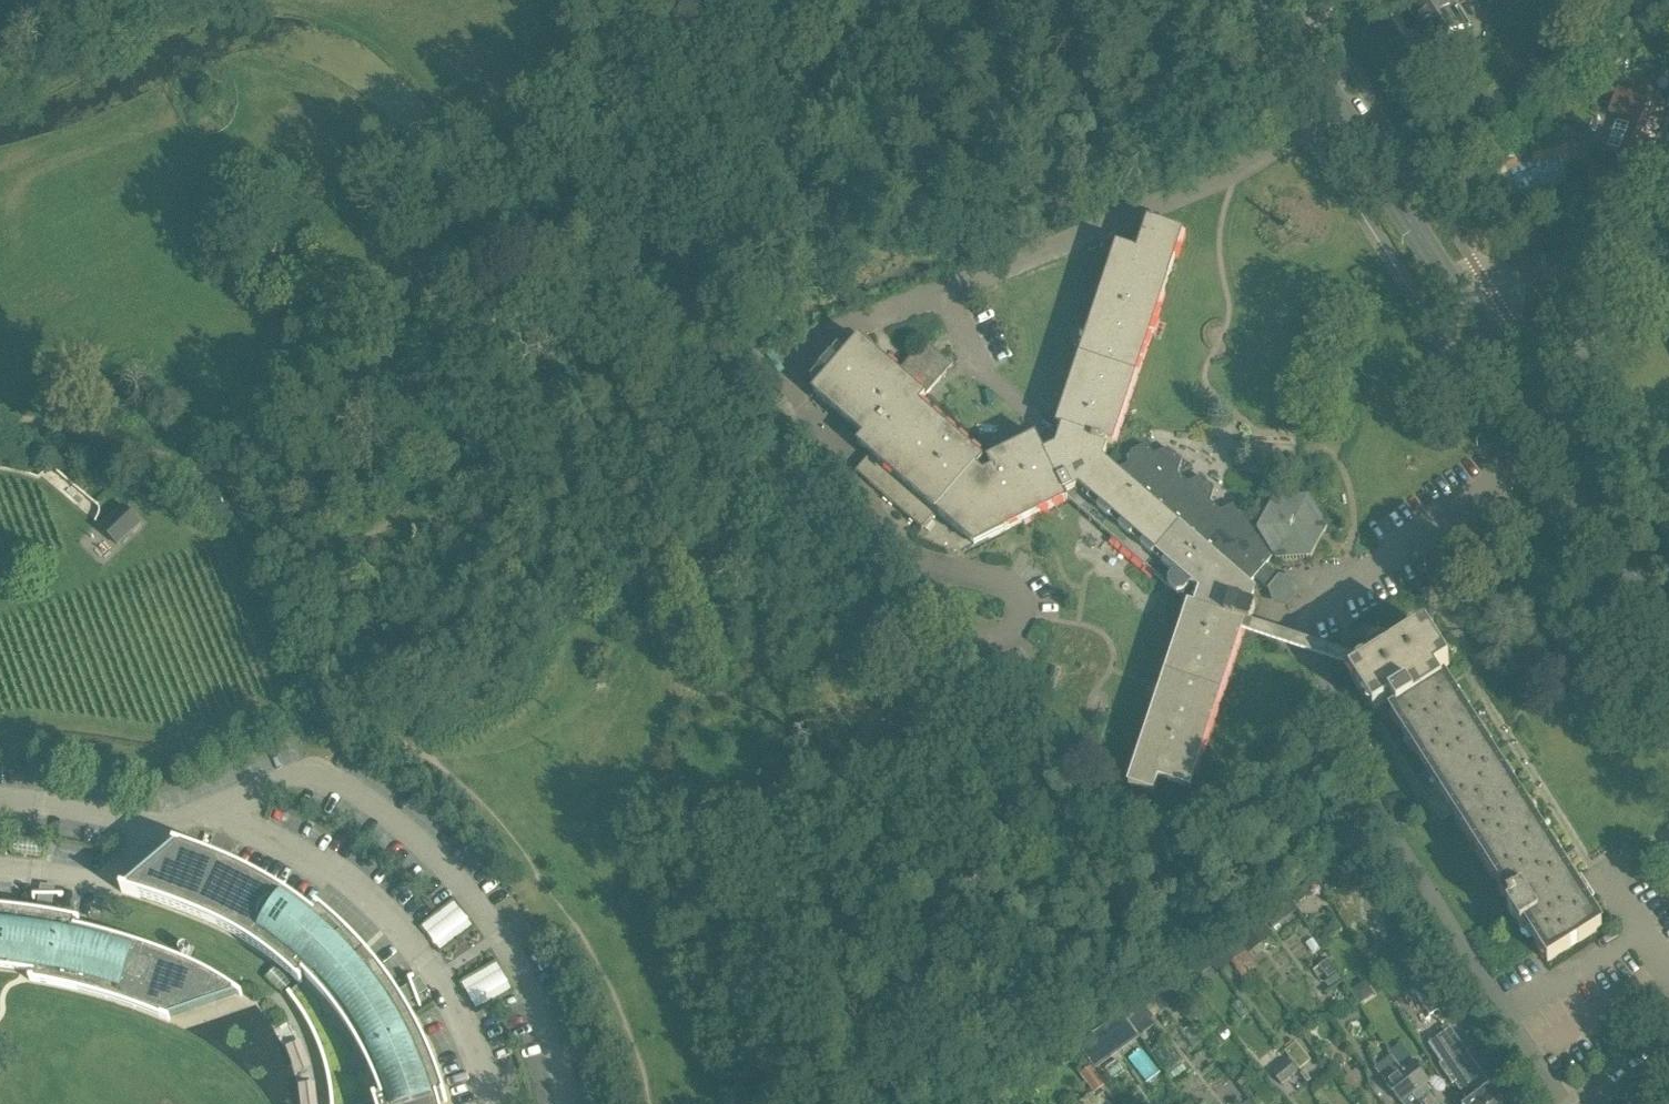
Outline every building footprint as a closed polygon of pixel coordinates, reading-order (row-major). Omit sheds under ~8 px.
[(1421,30),(1415,33),(1425,49),(1431,45),(1433,49),(1440,46),(1444,52),(1452,55),(1459,50),(1462,40),(1457,33),(1469,26),(1454,3),(1449,6),(1445,0),(1401,0),(1421,30)] [(1631,95),(1618,91),(1610,111),(1623,116),(1620,124),(1616,122),(1606,147),(1611,149),(1609,154),(1642,167),(1665,106),(1632,93),(1631,95)] [(1500,176),(1490,179),(1494,196),(1504,193),(1500,176)] [(1057,425),(1063,427),(1107,442),(1113,444),(1169,278),(1168,278),(1183,232),(1148,220),(1137,252),(1117,245),(1057,425)] [(816,347),(804,375),(814,379),(807,394),(948,455),(943,467),(1002,493),(1034,419),(949,382),(954,371),(838,320),(824,351),(816,347)] [(1081,471),(1071,479),(1076,484),(1083,488),(1090,491),(1096,491),(1103,491),(1109,489),(1115,486),(1122,480),(1102,464),(1109,448),(1107,447),(1106,447),(1103,446),(1096,446),(1090,446),(1084,449),(1077,453),(1071,458),(1080,466),(1081,471)] [(119,545),(141,523),(123,505),(101,527),(119,545)] [(981,610),(971,613),(980,642),(989,639),(999,671),(1090,644),(1086,630),(1169,605),(1190,674),(1158,683),(1186,776),(1200,771),(1203,781),(1232,773),(1229,763),(1261,754),(1231,653),(1263,643),(1223,507),(1106,542),(1102,526),(1068,537),(1072,552),(1076,566),(976,596),(981,610)] [(1450,665),(1426,628),(1420,632),(1414,631),(1410,634),(1408,639),(1367,665),(1362,664),(1358,667),(1356,671),(1350,676),(1374,713),(1379,709),(1386,720),(1380,723),(1442,822),(1454,814),(1509,901),(1508,902),(1511,907),(1507,910),(1521,931),(1526,927),(1547,960),(1548,963),(1602,928),(1601,926),(1600,926),(1446,684),(1447,684),(1445,682),(1442,684),(1436,674),(1450,665)] [(1054,667),(1049,685),(1053,687),(1059,669),(1054,667)] [(263,882),(235,867),(206,855),(176,845),(175,848),(175,851),(127,891),(123,890),(122,893),(155,901),(187,913),(217,927),(247,944),(274,963),(300,985),(290,992),(288,994),(302,1013),(313,1033),(322,1054),(328,1077),(332,1100),(332,1103),(375,1103),(376,1103),(440,1103),(440,1102),(444,1101),(445,1102),(448,1101),(447,1100),(437,1070),(425,1042),(411,1015),(404,1004),(406,1000),(405,997),(402,994),(398,995),(393,987),(371,959),(346,933),(319,909),(317,912),(319,913),(315,917),(290,898),(263,882)] [(1311,893),(1305,885),(1293,893),(1299,902),(1311,893)] [(1263,915),(1273,929),(1296,912),(1286,899),(1263,915)] [(423,927),(441,950),(472,925),(454,902),(423,927)] [(0,908),(0,969),(1,969),(33,973),(32,978),(31,978),(30,981),(66,988),(101,997),(135,1008),(169,1021),(170,1019),(169,1018),(237,994),(241,996),(243,994),(215,977),(186,962),(181,960),(147,946),(113,935),(77,927),(78,922),(80,923),(80,920),(62,916),(50,914),(48,910),(45,908),(41,909),(39,912),(26,910),(0,908)] [(1253,950),(1273,936),(1261,918),(1240,933),(1253,950)] [(1220,971),(1246,953),(1234,935),(1208,954),(1220,971)] [(1201,974),(1214,965),(1207,955),(1193,964),(1201,974)] [(1330,984),(1341,977),(1329,959),(1318,967),(1330,984)] [(463,984),(477,1009),(511,990),(497,965),(463,984)] [(1420,985),(1413,990),(1430,1016),(1449,1004),(1432,977),(1430,979),(1424,969),(1414,975),(1420,985)] [(1142,1001),(1154,1018),(1174,1003),(1161,986),(1142,1001)] [(1156,1020),(1154,1018),(1142,1001),(1136,1005),(1134,1003),(1121,1013),(1137,1034),(1156,1020)] [(1105,1027),(1122,1050),(1138,1038),(1121,1015),(1105,1027)] [(1491,1088),(1451,1028),(1440,1036),(1483,1103),(1503,1103),(1491,1088)] [(1440,1036),(1429,1044),(1442,1063),(1439,1065),(1453,1085),(1454,1084),(1469,1103),(1468,1103),(1483,1103),(1440,1036)] [(1078,1046),(1095,1070),(1106,1062),(1089,1038),(1078,1046)] [(1285,1052),(1300,1070),(1311,1061),(1297,1042),(1285,1052)] [(1272,1072),(1282,1085),(1298,1072),(1288,1060),(1272,1072)] [(1401,1074),(1415,1092),(1428,1083),(1414,1064),(1404,1071),(1401,1074)] [(1081,1074),(1094,1092),(1105,1084),(1092,1066),(1081,1074)] [(1416,1100),(1412,1095),(1413,1094),(1415,1092),(1401,1074),(1399,1071),(1386,1082),(1401,1103),(1402,1103),(1403,1103),(1420,1103),(1416,1100)] [(1427,1093),(1418,1100),(1413,1094),(1412,1095),(1416,1100),(1420,1103),(1436,1103),(1427,1093)]
